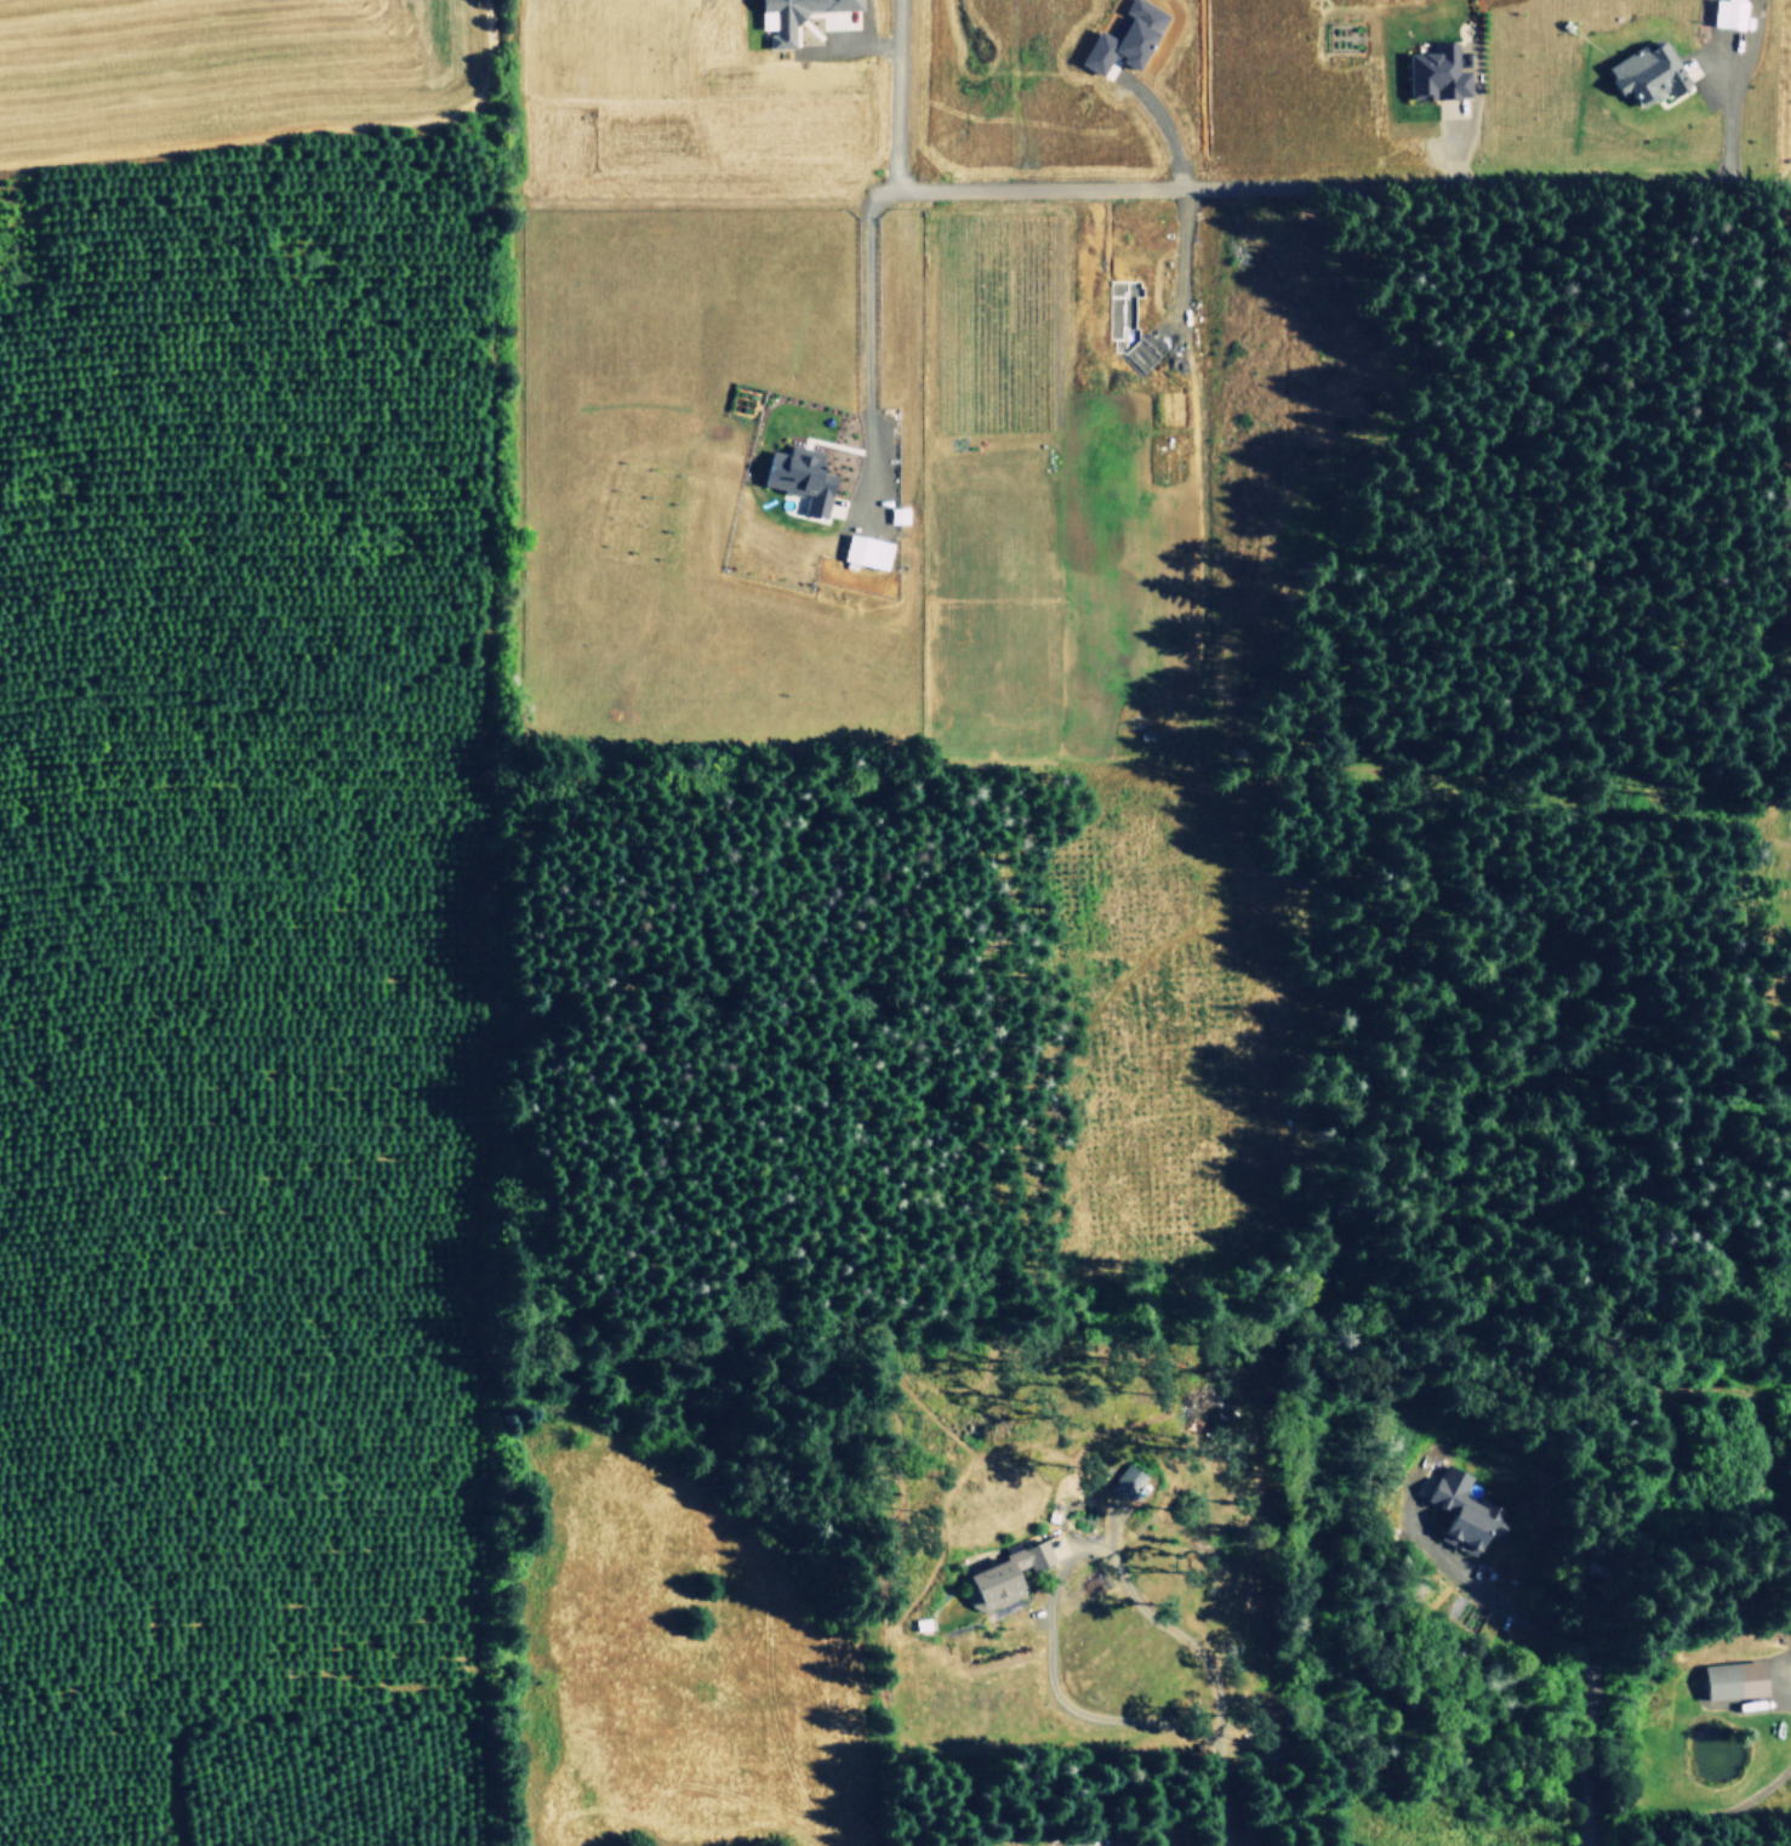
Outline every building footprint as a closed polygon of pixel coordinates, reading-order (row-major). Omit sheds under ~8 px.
[(757,13),(756,0),(862,0),(862,12),(819,13),(819,10),(809,11),(803,19),(794,25),(794,51),(765,52),(764,35),(774,35),(772,12),(757,13)] [(1107,34),(1127,0),(1144,0),(1170,15),(1137,69),(1113,55),(1101,76),(1078,63),(1099,29),(1107,34)] [(1712,25),(1713,0),(1741,0),(1739,27),(1712,25)] [(1409,97),(1407,52),(1434,51),(1434,41),(1456,40),(1458,69),(1468,69),(1470,95),(1409,97)] [(1603,69),(1644,42),(1649,50),(1661,41),(1687,81),(1672,91),(1667,84),(1638,103),(1630,91),(1618,98),(1605,79),(1608,76),(1603,69)] [(1459,53),(1459,68),(1468,67),(1467,52),(1459,53)] [(804,512),(808,494),(800,491),(798,496),(781,492),(782,489),(758,484),(766,446),(785,450),(786,443),(823,450),(819,474),(832,477),(823,515),(804,512)] [(889,525),(888,508),(896,508),(907,507),(907,524),(896,524),(889,525)] [(842,559),(848,532),(890,543),(884,568),(856,562),(855,569),(845,566),(846,560),(842,559)] [(1419,1502),(1442,1457),(1476,1475),(1466,1494),(1482,1503),(1485,1497),(1504,1506),(1498,1520),(1504,1522),(1495,1537),(1488,1533),(1473,1562),(1432,1540),(1445,1515),(1419,1502)] [(1122,1508),(1126,1499),(1108,1487),(1125,1462),(1146,1476),(1139,1486),(1145,1489),(1129,1514),(1122,1508)] [(1057,1523),(1059,1512),(1044,1511),(1043,1521),(1057,1523)] [(982,1613),(968,1608),(956,1580),(1008,1559),(1005,1554),(1044,1538),(1054,1562),(1029,1573),(1027,1567),(1019,1571),(1025,1585),(1022,1588),(1025,1595),(982,1613)] [(932,1629),(931,1616),(912,1617),(912,1630),(932,1629)] [(1768,1693),(1764,1656),(1698,1663),(1701,1699),(1768,1693)]
